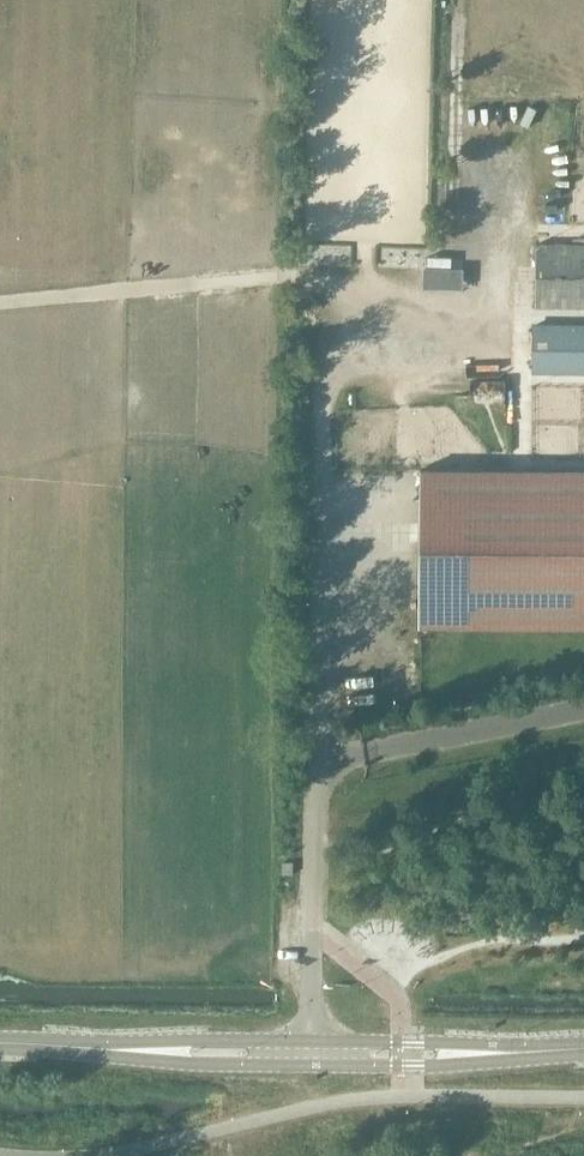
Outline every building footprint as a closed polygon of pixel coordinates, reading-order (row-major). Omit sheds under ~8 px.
[(536,244),(536,306),(583,307),(583,244),(536,244)] [(583,370),(583,326),(531,325),(531,369),(583,370)] [(418,625),(583,627),(583,470),(487,469),(420,468),(418,625)] [(292,861),(282,861),(282,873),(293,873),(292,861)]
